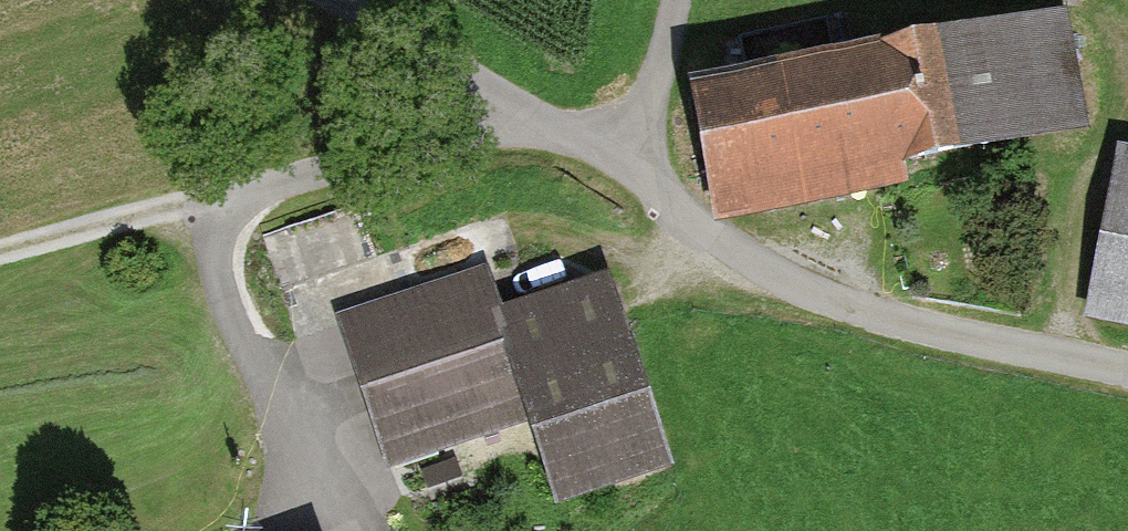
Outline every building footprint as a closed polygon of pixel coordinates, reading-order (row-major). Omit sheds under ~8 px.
[(1074,19),(729,91),(756,221),(1101,149),(1074,19)] [(1096,324),(1127,332),(1127,183),(1096,324)] [(505,270),(351,315),(397,471),(544,428),(570,519),(693,483),(634,281),(518,315),(505,270)]
